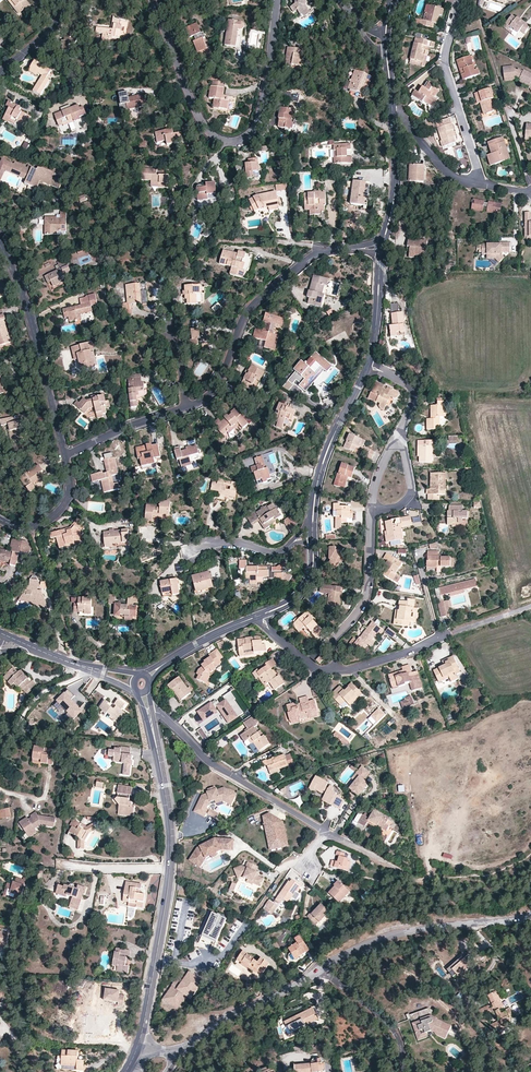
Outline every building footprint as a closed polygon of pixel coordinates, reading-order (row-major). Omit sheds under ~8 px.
[(19,14),(30,5),(26,0),(8,0),(19,14)] [(307,0),(296,0),(295,4),(290,7),(294,12),(297,10),(301,15),(303,14),(309,10),(306,6),(308,1),(306,1),(307,0)] [(440,15),(441,8),(430,5),(426,21),(423,20),(421,20),(420,25),(433,28),(434,23),(438,24),(440,15)] [(530,27),(526,23),(524,26),(520,23),(521,22),(517,18),(513,15),(506,25),(510,28),(511,27),(514,30),(514,31),(518,34),(521,31),(525,34),(530,27)] [(518,17),(517,18),(521,22),(520,23),(524,26),(526,23),(518,17)] [(124,32),(126,21),(115,19),(114,29),(111,29),(97,27),(96,33),(103,34),(106,34),(104,44),(109,45),(108,47),(113,47),(115,38),(120,39),(121,34),(121,32),(124,32)] [(243,37),(245,22),(229,20),(224,45),(240,47),(242,37),(243,37)] [(197,23),(187,27),(191,38),(194,37),(196,41),(193,43),(197,53),(199,58),(211,53),(207,43),(208,42),(207,39),(206,40),(203,32),(201,33),(197,23)] [(434,48),(435,43),(416,39),(411,60),(423,63),(425,56),(427,56),(429,51),(425,50),(421,49),(422,46),(426,47),(434,48)] [(302,60),(304,50),(288,47),(286,56),(287,56),(290,57),(289,61),(287,61),(286,66),(292,67),(293,65),(298,66),(299,59),(302,60)] [(425,67),(427,56),(425,56),(423,63),(411,60),(410,64),(425,67)] [(474,66),(470,57),(462,59),(463,62),(459,64),(461,70),(464,70),(465,74),(463,75),(465,80),(477,76),(475,71),(474,66)] [(463,81),(465,80),(463,75),(465,74),(464,70),(461,70),(459,64),(463,62),(462,59),(457,61),(463,81)] [(49,74),(51,70),(35,60),(30,68),(38,73),(42,76),(33,90),(41,95),(50,80),(49,80),(47,79),(49,74)] [(505,78),(516,77),(517,74),(522,76),(520,79),(520,80),(530,84),(530,86),(530,74),(524,71),(524,72),(519,69),(518,71),(515,69),(514,66),(504,68),(505,78)] [(348,89),(351,89),(361,93),(368,75),(355,70),(348,89)] [(372,76),(368,75),(361,93),(351,89),(349,93),(363,98),(372,76)] [(530,84),(520,80),(519,83),(529,87),(530,91),(530,86),(530,84)] [(223,96),(224,88),(222,88),(222,82),(214,81),(213,87),(211,86),(209,98),(214,99),(213,110),(228,112),(230,97),(223,96)] [(436,87),(430,82),(429,83),(428,82),(424,87),(423,87),(419,93),(415,90),(413,94),(424,101),(428,104),(430,100),(433,102),(435,98),(434,97),(433,97),(434,95),(435,96),(439,90),(435,88),(436,87)] [(478,104),(480,103),(482,103),(483,105),(484,105),(486,114),(495,112),(491,100),(494,99),(491,89),(475,94),(478,104)] [(147,105),(145,94),(128,97),(127,92),(119,93),(121,104),(127,103),(128,109),(147,105)] [(422,103),(424,101),(413,94),(412,95),(422,103)] [(438,100),(435,98),(433,102),(430,100),(428,104),(433,107),(438,100)] [(31,117),(23,112),(23,114),(20,112),(21,109),(22,108),(13,103),(9,108),(10,108),(6,115),(12,118),(10,121),(15,125),(17,122),(25,127),(31,117)] [(78,105),(70,108),(61,111),(54,114),(59,126),(62,124),(63,126),(80,119),(79,117),(86,114),(83,107),(79,108),(78,105)] [(294,126),(296,111),(281,108),(279,119),(280,119),(278,127),(285,128),(286,125),(294,126)] [(9,123),(10,121),(12,118),(6,115),(3,120),(9,123)] [(454,129),(450,118),(436,123),(442,141),(443,141),(445,147),(456,143),(454,137),(452,130),(454,129)] [(184,142),(182,133),(174,134),(173,130),(156,133),(158,143),(167,141),(168,146),(184,142)] [(507,147),(504,137),(488,143),(492,154),(487,156),(491,166),(509,160),(505,148),(507,147)] [(354,153),(354,144),(335,144),(335,163),(352,163),(352,153),(354,153)] [(259,162),(258,158),(249,159),(249,163),(246,164),(246,168),(244,168),(245,179),(259,178),(259,172),(258,172),(258,163),(259,162)] [(28,175),(26,179),(24,184),(28,185),(28,184),(36,188),(39,181),(48,185),(49,184),(51,185),(51,186),(58,189),(63,178),(43,169),(39,167),(38,168),(37,170),(32,168),(33,167),(28,165),(27,168),(15,162),(14,164),(2,159),(0,164),(0,167),(5,170),(6,169),(11,172),(12,170),(24,176),(25,174),(28,175)] [(411,165),(411,182),(424,182),(424,168),(419,168),(419,166),(411,165)] [(168,188),(169,176),(157,175),(157,169),(143,168),(142,180),(151,181),(151,183),(160,184),(160,187),(168,188)] [(26,179),(28,175),(25,174),(24,176),(12,170),(11,172),(6,169),(5,170),(26,179)] [(368,198),(370,183),(355,181),(351,203),(365,206),(366,200),(365,199),(365,197),(368,198)] [(218,198),(216,183),(204,184),(204,185),(204,186),(204,187),(203,186),(202,186),(201,186),(200,186),(199,187),(198,188),(198,189),(197,189),(198,200),(213,199),(213,206),(220,205),(220,198),(218,198)] [(65,190),(55,196),(59,204),(69,199),(65,190)] [(305,193),(305,205),(315,204),(315,215),(322,215),(322,213),(322,211),(326,211),(326,205),(327,205),(326,192),(322,193),(322,191),(312,192),(312,193),(305,193)] [(279,205),(277,192),(260,195),(250,200),(255,211),(264,208),(279,205)] [(367,209),(368,198),(365,197),(365,199),(366,200),(365,206),(351,203),(351,206),(367,209)] [(477,201),(485,202),(485,201),(473,199),(472,209),(483,211),(483,210),(476,209),(477,201)] [(485,202),(477,201),(476,209),(483,210),(484,207),(488,207),(487,211),(496,212),(497,208),(501,209),(502,205),(489,202),(488,203),(485,202)] [(311,215),(315,215),(315,204),(305,205),(306,210),(310,210),(311,215)] [(66,235),(66,218),(60,218),(47,218),(47,225),(46,225),(46,234),(66,235)] [(214,234),(211,230),(204,236),(209,238),(214,234)] [(409,248),(409,252),(408,256),(414,257),(414,255),(424,256),(426,242),(407,239),(406,247),(409,248)] [(501,245),(499,245),(495,245),(482,245),(482,250),(480,250),(480,253),(482,253),(482,255),(488,255),(496,255),(496,259),(500,263),(505,257),(501,255),(501,253),(502,249),(510,249),(510,243),(501,243),(501,245)] [(249,272),(254,256),(239,252),(238,255),(224,251),(220,264),(232,267),(230,275),(243,278),(246,271),(249,272)] [(68,266),(65,259),(57,263),(60,269),(68,266)] [(70,271),(68,266),(60,269),(45,277),(47,281),(50,279),(51,283),(53,287),(63,283),(62,281),(72,277),(70,272),(70,271)] [(322,278),(314,276),(309,291),(309,292),(307,297),(307,298),(310,298),(308,304),(321,308),(325,295),(322,294),(325,285),(321,283),(322,278)] [(329,280),(322,278),(321,283),(325,285),(322,294),(325,295),(329,280)] [(126,285),(127,299),(127,303),(123,303),(124,310),(132,310),(132,305),(147,303),(145,284),(126,285)] [(183,286),(183,291),(187,291),(187,295),(185,296),(185,300),(187,300),(187,304),(201,304),(200,285),(183,286)] [(97,304),(95,294),(87,296),(86,296),(85,297),(80,299),(81,305),(63,309),(64,314),(68,314),(68,318),(69,322),(77,320),(75,312),(92,309),(91,306),(97,304)] [(227,297),(220,302),(223,305),(229,300),(227,297)] [(220,303),(212,307),(214,312),(222,308),(220,303)] [(400,332),(405,331),(403,312),(398,313),(398,311),(400,311),(400,310),(399,303),(391,304),(392,323),(394,323),(395,326),(393,326),(390,326),(391,336),(400,335),(400,332)] [(92,312),(92,309),(75,312),(77,320),(82,319),(81,314),(92,312)] [(1,346),(12,342),(9,333),(7,333),(6,330),(7,330),(4,321),(6,320),(4,315),(2,310),(0,310),(0,343),(1,346)] [(281,317),(266,314),(263,323),(265,323),(263,331),(255,329),(253,338),(261,340),(259,346),(273,350),(277,335),(279,336),(280,332),(274,329),(276,325),(279,326),(281,317)] [(131,331),(130,323),(121,324),(122,332),(131,331)] [(212,341),(211,334),(203,335),(203,337),(200,337),(199,329),(192,330),(193,340),(190,340),(191,346),(199,345),(198,343),(202,343),(204,354),(211,353),(209,342),(212,341)] [(71,348),(73,356),(78,355),(79,359),(82,371),(95,367),(91,351),(94,350),(92,342),(71,348)] [(305,391),(313,381),(310,378),(320,366),(324,369),(327,372),(332,367),(315,352),(310,358),(311,358),(308,362),(307,361),(305,363),(302,361),(294,370),(296,371),(294,374),(302,382),(301,383),(300,386),(305,391)] [(389,368),(391,369),(394,363),(390,361),(386,363),(385,366),(389,368)] [(249,365),(246,370),(250,372),(248,376),(246,375),(241,384),(250,389),(253,384),(255,380),(258,381),(260,382),(265,373),(249,365)] [(324,369),(320,366),(310,378),(313,381),(320,374),(323,371),(324,369)] [(301,383),(302,382),(294,374),(283,386),(289,390),(294,383),(294,382),(297,379),(301,383)] [(142,384),(141,379),(128,381),(132,409),(139,408),(138,398),(137,392),(144,391),(143,384),(142,384)] [(381,409),(384,411),(389,401),(387,400),(388,396),(390,397),(394,399),(395,399),(397,399),(398,398),(398,397),(399,395),(398,394),(398,393),(397,392),(394,390),(376,382),(368,399),(377,403),(377,402),(380,404),(379,406),(381,409)] [(328,387),(320,390),(323,401),(328,399),(327,398),(331,396),(328,387)] [(106,402),(104,396),(99,397),(98,395),(90,396),(91,399),(87,400),(83,398),(79,403),(77,401),(74,405),(86,414),(89,409),(95,408),(97,415),(103,414),(107,413),(105,408),(108,408),(106,402)] [(285,404),(279,402),(274,418),(278,420),(278,423),(277,426),(282,428),(286,419),(287,415),(291,416),(294,410),(287,408),(284,407),(285,404)] [(440,417),(444,417),(444,411),(446,411),(446,406),(444,406),(444,402),(442,402),(438,402),(438,406),(431,406),(431,417),(433,417),(433,420),(431,419),(427,420),(427,430),(436,430),(436,426),(440,426),(440,417)] [(237,411),(235,409),(228,415),(229,416),(230,417),(237,411)] [(296,411),(294,410),(291,416),(287,415),(286,419),(292,421),(296,411)] [(248,424),(237,411),(230,417),(229,416),(228,415),(227,415),(226,415),(225,416),(225,417),(224,417),(224,418),(225,419),(216,427),(223,436),(227,432),(234,427),(235,429),(237,430),(238,428),(241,431),(248,424)] [(2,426),(7,425),(10,424),(12,429),(10,430),(11,433),(9,434),(10,439),(14,438),(15,439),(19,438),(20,441),(25,439),(26,439),(24,433),(26,433),(25,427),(22,428),(21,425),(24,424),(29,423),(27,414),(0,420),(2,426)] [(344,448),(354,452),(356,448),(358,450),(358,448),(362,450),(363,448),(366,441),(350,434),(344,448)] [(419,463),(433,462),(433,454),(431,454),(431,446),(433,446),(433,441),(417,441),(417,450),(419,450),(419,457),(419,463)] [(146,450),(138,452),(139,459),(141,459),(142,466),(150,465),(149,462),(155,460),(154,458),(161,457),(158,445),(153,447),(152,444),(147,445),(148,447),(145,448),(146,450)] [(180,449),(175,450),(178,459),(180,459),(182,466),(186,464),(187,466),(192,465),(189,456),(199,454),(197,448),(196,449),(194,445),(187,447),(187,449),(184,450),(185,452),(182,453),(181,451),(180,449)] [(364,448),(363,452),(361,456),(371,460),(373,455),(369,454),(371,450),(365,447),(364,448)] [(257,466),(251,468),(253,473),(254,472),(257,481),(263,479),(264,483),(268,482),(268,480),(272,479),(270,475),(268,469),(267,469),(266,467),(272,465),(272,464),(271,461),(265,463),(262,456),(255,459),(257,466)] [(103,472),(91,475),(93,483),(102,480),(105,493),(120,489),(119,483),(115,484),(113,476),(115,475),(114,470),(117,469),(114,457),(104,460),(107,471),(107,474),(104,474),(103,472)] [(273,464),(272,464),(272,465),(266,467),(267,469),(268,469),(270,475),(276,473),(273,464)] [(346,474),(353,476),(355,467),(342,464),(339,474),(338,474),(335,486),(342,488),(346,474)] [(35,487),(34,485),(33,484),(33,483),(39,478),(37,475),(43,471),(38,465),(19,479),(28,490),(29,491),(30,492),(31,492),(32,492),(33,491),(34,491),(35,489),(35,488),(35,487)] [(348,478),(352,479),(353,476),(346,474),(342,488),(345,489),(348,478)] [(428,495),(436,495),(445,495),(445,490),(443,490),(443,480),(445,480),(446,480),(446,474),(431,474),(430,484),(433,484),(433,486),(432,485),(432,490),(430,490),(428,490),(428,495)] [(225,480),(220,479),(219,482),(214,481),(212,491),(220,493),(218,499),(226,501),(226,498),(227,496),(236,498),(238,490),(239,484),(225,481),(225,480)] [(268,496),(260,501),(262,505),(270,500),(268,496)] [(147,505),(146,520),(153,520),(153,525),(156,525),(157,520),(158,521),(158,519),(170,520),(171,502),(162,502),(161,506),(160,506),(147,505)] [(252,525),(260,520),(261,520),(264,524),(263,525),(266,530),(271,526),(268,522),(275,518),(276,520),(281,516),(273,504),(269,507),(268,506),(265,508),(264,507),(261,508),(262,511),(249,519),(252,525)] [(336,530),(342,530),(342,523),(347,523),(347,519),(350,519),(350,512),(350,507),(340,507),(340,504),(334,504),(334,512),(338,512),(338,515),(337,515),(336,518),(336,530)] [(447,524),(462,524),(462,521),(462,519),(467,519),(468,512),(462,512),(462,514),(459,514),(459,512),(459,506),(449,506),(449,511),(447,511),(447,517),(448,517),(449,517),(449,519),(448,519),(447,519),(447,524)] [(284,521),(285,522),(286,521),(287,521),(288,521),(289,522),(290,522),(290,523),(291,524),(291,525),(291,526),(292,527),(291,528),(292,530),(299,524),(292,515),(284,521)] [(404,523),(404,527),(412,525),(411,517),(391,520),(391,521),(385,522),(387,532),(389,531),(390,535),(386,535),(387,543),(400,540),(398,524),(404,523)] [(84,522),(77,518),(73,524),(74,526),(71,530),(62,532),(61,530),(49,534),(51,539),(48,540),(50,546),(58,544),(60,549),(67,547),(68,549),(77,546),(75,541),(82,538),(79,529),(84,522)] [(277,520),(276,520),(275,518),(268,522),(271,526),(274,524),(273,523),(277,520)] [(74,526),(73,524),(70,528),(61,530),(62,532),(71,530),(74,526)] [(102,532),(102,539),(104,539),(105,545),(102,545),(103,548),(112,548),(112,545),(130,543),(129,530),(114,531),(114,529),(110,529),(110,532),(102,532)] [(5,562),(6,559),(12,560),(11,563),(10,566),(16,567),(18,553),(29,555),(30,549),(28,542),(13,539),(12,542),(14,542),(13,548),(12,552),(0,549),(0,561),(5,562)] [(328,566),(333,569),(339,558),(344,559),(344,552),(341,552),(336,552),(336,549),(336,548),(329,548),(329,561),(332,561),(329,565),(328,566)] [(441,565),(441,567),(451,567),(450,558),(441,558),(441,556),(438,556),(438,552),(428,551),(428,556),(431,556),(431,562),(428,561),(427,561),(427,568),(437,568),(437,567),(437,565),(441,565)] [(393,580),(396,575),(396,574),(402,563),(387,554),(384,559),(386,561),(388,561),(385,566),(388,568),(387,570),(384,575),(393,580)] [(339,558),(333,569),(334,570),(344,559),(339,558)] [(247,560),(240,560),(240,569),(247,569),(247,573),(245,573),(246,580),(249,580),(249,583),(255,583),(255,584),(257,584),(257,582),(257,577),(263,577),(269,578),(269,579),(275,579),(275,578),(280,578),(284,580),(285,579),(287,580),(290,575),(288,574),(289,573),(284,573),(284,572),(286,572),(284,568),(287,565),(285,563),(278,568),(273,568),(273,571),(268,571),(267,567),(247,567),(247,560)] [(209,572),(192,576),(197,592),(214,588),(209,572)] [(396,575),(393,580),(397,583),(401,578),(396,575)] [(36,576),(32,576),(23,592),(24,592),(23,593),(21,596),(20,598),(26,599),(26,602),(33,602),(33,606),(40,607),(41,602),(46,602),(42,591),(38,590),(36,590),(36,587),(38,588),(41,588),(40,586),(36,576)] [(161,582),(163,594),(173,593),(174,595),(180,594),(177,579),(161,582)] [(449,594),(463,590),(477,587),(475,579),(439,588),(441,596),(449,594)] [(41,581),(40,586),(41,588),(49,589),(49,588),(47,582),(41,581)] [(342,588),(322,585),(321,586),(321,590),(326,594),(329,595),(327,608),(339,610),(342,588)] [(74,612),(79,612),(79,610),(85,610),(85,612),(85,614),(92,614),(92,598),(72,598),(72,602),(74,602),(74,612)] [(413,613),(413,608),(414,601),(408,600),(408,603),(401,602),(400,607),(398,607),(398,611),(399,611),(398,619),(395,619),(394,625),(404,627),(404,621),(410,622),(411,613),(413,613)] [(447,612),(444,602),(444,600),(438,601),(442,617),(448,616),(447,614),(447,612)] [(128,605),(117,605),(116,615),(121,615),(125,615),(125,617),(132,618),(137,618),(137,606),(134,606),(130,606),(130,607),(128,607),(128,605)] [(305,626),(311,632),(317,638),(324,632),(310,617),(306,613),(299,619),(297,617),(293,621),(295,623),(294,624),(301,631),(303,628),(305,626)] [(368,645),(372,640),(378,632),(381,635),(384,631),(373,622),(360,638),(357,641),(355,639),(354,638),(349,643),(349,644),(349,645),(349,646),(352,648),(356,651),(359,648),(361,650),(363,648),(366,644),(368,645)] [(301,631),(294,624),(293,625),(299,632),(301,631)] [(393,639),(396,635),(391,630),(387,634),(393,639)] [(255,652),(263,651),(262,644),(262,640),(261,640),(253,641),(253,637),(238,639),(238,646),(240,645),(240,647),(239,648),(240,656),(255,654),(255,652)] [(222,657),(217,649),(209,655),(211,657),(204,661),(205,663),(202,665),(203,667),(203,668),(201,669),(201,670),(199,670),(197,674),(199,675),(197,679),(205,683),(208,674),(216,669),(215,668),(222,663),(219,659),(222,657)] [(453,669),(458,667),(452,656),(447,658),(449,661),(446,662),(447,664),(443,665),(433,670),(438,679),(448,675),(449,677),(451,681),(457,678),(455,674),(453,669)] [(275,690),(285,683),(280,675),(277,677),(276,678),(274,675),(275,675),(271,669),(277,665),(273,659),(265,664),(266,664),(266,666),(259,671),(257,672),(260,676),(262,675),(268,683),(270,682),(275,690)] [(412,690),(419,688),(414,672),(412,673),(409,665),(402,667),(403,670),(401,671),(402,674),(396,676),(396,674),(389,677),(393,688),(406,685),(405,683),(410,682),(412,690)] [(12,685),(14,684),(15,683),(19,687),(23,690),(25,692),(30,689),(26,686),(29,683),(26,679),(27,678),(24,675),(25,674),(21,670),(18,673),(13,667),(3,677),(7,680),(9,678),(10,679),(9,681),(8,681),(8,682),(9,683),(9,684),(10,685),(11,685),(12,685)] [(260,676),(259,678),(264,686),(268,683),(262,675),(260,676)] [(174,688),(182,699),(191,693),(179,677),(168,686),(171,691),(172,690),(174,688)] [(32,680),(29,683),(26,686),(30,689),(35,683),(32,680)] [(301,684),(300,682),(291,688),(292,690),(301,684)] [(21,692),(23,690),(19,687),(15,683),(14,684),(18,688),(21,692)] [(352,699),(355,701),(363,694),(351,683),(348,686),(349,687),(345,691),(344,690),(340,686),(331,695),(340,705),(345,700),(348,703),(352,699)] [(174,688),(172,690),(180,701),(182,699),(174,688)] [(66,690),(63,694),(69,700),(73,696),(66,690)] [(234,699),(230,692),(223,697),(224,699),(219,703),(217,701),(216,702),(214,700),(197,712),(203,720),(219,710),(229,724),(243,714),(233,699),(234,699)] [(69,700),(63,694),(56,701),(68,713),(64,717),(70,723),(81,711),(69,700)] [(309,716),(317,714),(318,713),(315,700),(309,701),(308,696),(299,698),(301,703),(303,710),(299,711),(298,707),(297,707),(296,704),(296,703),(287,705),(287,706),(289,712),(288,713),(291,721),(304,717),(305,719),(309,717),(309,716)] [(403,708),(414,704),(411,696),(405,698),(406,700),(401,702),(403,708)] [(125,704),(118,699),(114,705),(116,707),(114,710),(108,705),(109,703),(104,700),(99,708),(102,711),(100,713),(104,716),(107,714),(110,716),(109,718),(113,720),(112,721),(114,722),(114,721),(118,724),(122,718),(123,719),(126,714),(122,711),(121,710),(125,704)] [(386,715),(380,709),(372,716),(377,723),(386,715)] [(198,724),(203,722),(199,715),(195,717),(198,724)] [(377,723),(372,716),(368,719),(374,726),(377,723)] [(254,720),(252,717),(243,723),(247,729),(248,730),(254,727),(257,725),(256,723),(254,720)] [(124,729),(120,726),(115,733),(118,735),(119,733),(121,734),(124,729)] [(259,751),(269,744),(264,736),(261,738),(254,727),(248,730),(246,732),(241,736),(245,742),(249,740),(252,744),(254,742),(259,751)] [(208,738),(202,729),(198,731),(204,740),(208,738)] [(333,735),(340,740),(343,737),(336,731),(333,735)] [(219,743),(223,747),(228,741),(224,737),(219,743)] [(34,747),(33,759),(42,760),(41,764),(52,765),(54,750),(34,747)] [(114,751),(109,750),(108,756),(113,757),(113,759),(122,761),(124,764),(123,775),(129,775),(130,765),(131,761),(131,756),(129,756),(130,748),(121,747),(120,749),(117,749),(114,748),(114,751)] [(279,768),(279,769),(288,766),(288,767),(294,765),(291,754),(285,756),(284,754),(275,758),(276,759),(273,760),(272,759),(267,761),(266,761),(268,766),(270,771),(279,768)] [(355,782),(349,789),(352,791),(349,794),(355,799),(357,796),(358,796),(368,785),(363,781),(369,774),(361,767),(355,775),(358,778),(355,782)] [(337,796),(336,794),(336,793),(332,791),(334,788),(330,786),(328,789),(326,787),(328,783),(316,776),(310,786),(322,793),(323,793),(324,791),(326,792),(325,794),(324,796),(325,802),(330,805),(330,804),(340,810),(344,803),(344,800),(341,799),(341,798),(337,796)] [(127,787),(118,785),(117,794),(118,794),(117,798),(115,800),(119,806),(118,814),(133,817),(134,807),(132,806),(132,803),(129,802),(130,795),(126,795),(127,787)] [(224,788),(218,790),(218,789),(208,793),(208,794),(202,797),(192,810),(199,815),(201,812),(204,814),(207,810),(205,809),(207,805),(210,804),(210,803),(219,799),(219,801),(221,800),(224,799),(227,801),(227,802),(231,804),(236,797),(233,795),(234,793),(229,790),(229,791),(224,788)] [(219,799),(210,803),(210,804),(207,805),(205,809),(207,810),(208,807),(224,801),(231,805),(231,804),(227,802),(227,801),(224,799),(221,800),(219,801),(219,799)] [(2,809),(0,810),(0,819),(11,817),(9,808),(2,809)] [(218,814),(209,809),(208,811),(211,812),(211,813),(213,814),(212,816),(216,818),(218,814)] [(368,821),(377,826),(386,832),(389,827),(385,825),(388,821),(373,812),(369,819),(362,815),(358,823),(365,827),(367,824),(368,821)] [(27,818),(18,823),(25,834),(28,832),(30,834),(35,831),(34,829),(32,826),(35,824),(37,828),(40,826),(54,828),(56,819),(38,816),(35,813),(30,816),(31,818),(32,820),(29,822),(28,819),(27,818)] [(289,846),(284,822),(270,814),(263,817),(270,846),(282,843),(283,847),(289,846)] [(75,822),(72,821),(69,825),(72,827),(67,835),(72,838),(74,836),(76,837),(78,838),(78,849),(84,849),(84,842),(89,833),(95,830),(92,824),(82,829),(79,827),(80,825),(75,822)] [(224,839),(217,838),(210,842),(211,844),(206,847),(205,844),(198,848),(191,862),(202,868),(207,858),(211,856),(213,858),(218,856),(217,853),(222,850),(223,850),(224,850),(224,839)] [(233,850),(234,839),(224,839),(224,850),(233,850)] [(345,854),(337,851),(336,855),(339,856),(337,862),(332,860),(330,866),(342,869),(343,866),(349,868),(350,862),(348,861),(348,859),(344,857),(345,854)] [(258,867),(248,862),(246,867),(242,865),(234,869),(237,877),(241,875),(244,876),(243,877),(247,879),(253,881),(252,883),(259,887),(263,879),(257,876),(255,875),(256,872),(258,867)] [(16,878),(15,882),(16,882),(15,886),(13,885),(8,883),(6,889),(8,890),(11,891),(10,893),(14,895),(14,897),(19,899),(20,896),(21,897),(25,885),(24,885),(25,881),(24,880),(16,878)] [(291,880),(290,882),(288,885),(286,884),(275,900),(280,904),(283,900),(288,903),(291,898),(295,892),(296,893),(301,886),(291,880)] [(338,881),(333,885),(336,888),(334,891),(331,889),(328,893),(339,903),(349,892),(338,881)] [(123,902),(129,903),(129,900),(137,902),(137,908),(143,909),(145,895),(140,894),(142,885),(126,882),(123,902)] [(83,895),(83,894),(79,892),(80,890),(74,888),(75,888),(74,887),(74,886),(73,885),(72,885),(71,885),(71,886),(70,887),(65,885),(64,887),(59,886),(56,894),(66,897),(67,895),(73,897),(81,900),(83,895)] [(18,901),(19,899),(14,897),(7,895),(8,890),(6,889),(3,897),(18,901)] [(53,900),(55,893),(47,891),(44,898),(53,900)] [(79,906),(81,900),(73,897),(71,904),(74,905),(74,904),(79,906)] [(265,907),(263,910),(269,914),(274,907),(267,901),(264,906),(265,907)] [(321,904),(318,908),(314,911),(313,910),(307,917),(309,919),(314,924),(316,922),(317,923),(318,922),(319,923),(329,912),(321,904)] [(226,919),(212,913),(209,918),(212,919),(207,931),(209,932),(207,937),(217,941),(226,919)] [(8,932),(0,931),(0,945),(7,946),(8,932)] [(309,951),(299,936),(294,939),(296,943),(288,948),(295,959),(303,954),(302,953),(304,952),(305,953),(309,951)] [(129,959),(131,951),(116,949),(116,952),(115,952),(113,966),(118,967),(117,972),(128,974),(129,967),(128,966),(126,966),(127,959),(129,959)] [(261,975),(269,964),(261,959),(258,963),(248,956),(248,955),(243,951),(235,962),(246,970),(247,969),(251,971),(251,970),(257,973),(258,972),(261,975)] [(10,952),(5,952),(2,959),(9,960),(10,954),(10,952)] [(470,954),(452,969),(453,970),(450,973),(453,977),(456,974),(458,976),(470,965),(467,963),(474,958),(470,954)] [(203,983),(189,973),(177,990),(172,987),(163,999),(178,1009),(188,995),(192,998),(203,983)] [(120,991),(106,989),(104,1000),(118,1002),(118,1005),(123,1006),(125,996),(119,995),(120,991)] [(498,991),(493,993),(495,997),(496,996),(498,1001),(497,1001),(499,1004),(500,1004),(502,1008),(504,1012),(511,1009),(510,1007),(506,1009),(498,991)] [(495,997),(493,993),(489,995),(494,1006),(493,1006),(498,1016),(500,1021),(489,1025),(492,1032),(499,1029),(499,1031),(504,1029),(502,1025),(508,1023),(511,1022),(510,1019),(513,1017),(511,1009),(504,1012),(501,1014),(499,1010),(502,1008),(500,1004),(499,1004),(497,1001),(498,1001),(496,996),(495,997)] [(498,1016),(493,1006),(492,1007),(490,1004),(484,1007),(487,1015),(494,1012),(496,1016),(498,1016)] [(431,1020),(432,1015),(433,1011),(429,1008),(410,1015),(415,1032),(420,1030),(421,1033),(426,1032),(430,1031),(436,1033),(435,1034),(445,1039),(451,1026),(441,1021),(439,1026),(435,1024),(436,1022),(431,1020)] [(314,1009),(286,1023),(287,1027),(288,1026),(291,1032),(306,1025),(305,1023),(307,1022),(308,1024),(318,1019),(316,1014),(317,1014),(314,1009)] [(438,1018),(432,1015),(431,1020),(436,1022),(435,1024),(439,1026),(441,1021),(438,1019),(438,1018)] [(420,1030),(415,1032),(418,1040),(428,1037),(426,1032),(421,1033),(420,1030)] [(62,1050),(62,1058),(62,1066),(77,1067),(77,1071),(83,1071),(84,1060),(83,1060),(83,1057),(78,1057),(78,1051),(62,1050)] [(59,1070),(77,1071),(77,1067),(62,1066),(62,1058),(60,1058),(59,1070)] [(324,1063),(321,1063),(321,1059),(317,1060),(317,1058),(314,1059),(312,1061),(312,1064),(295,1065),(295,1071),(325,1071),(324,1063)]
